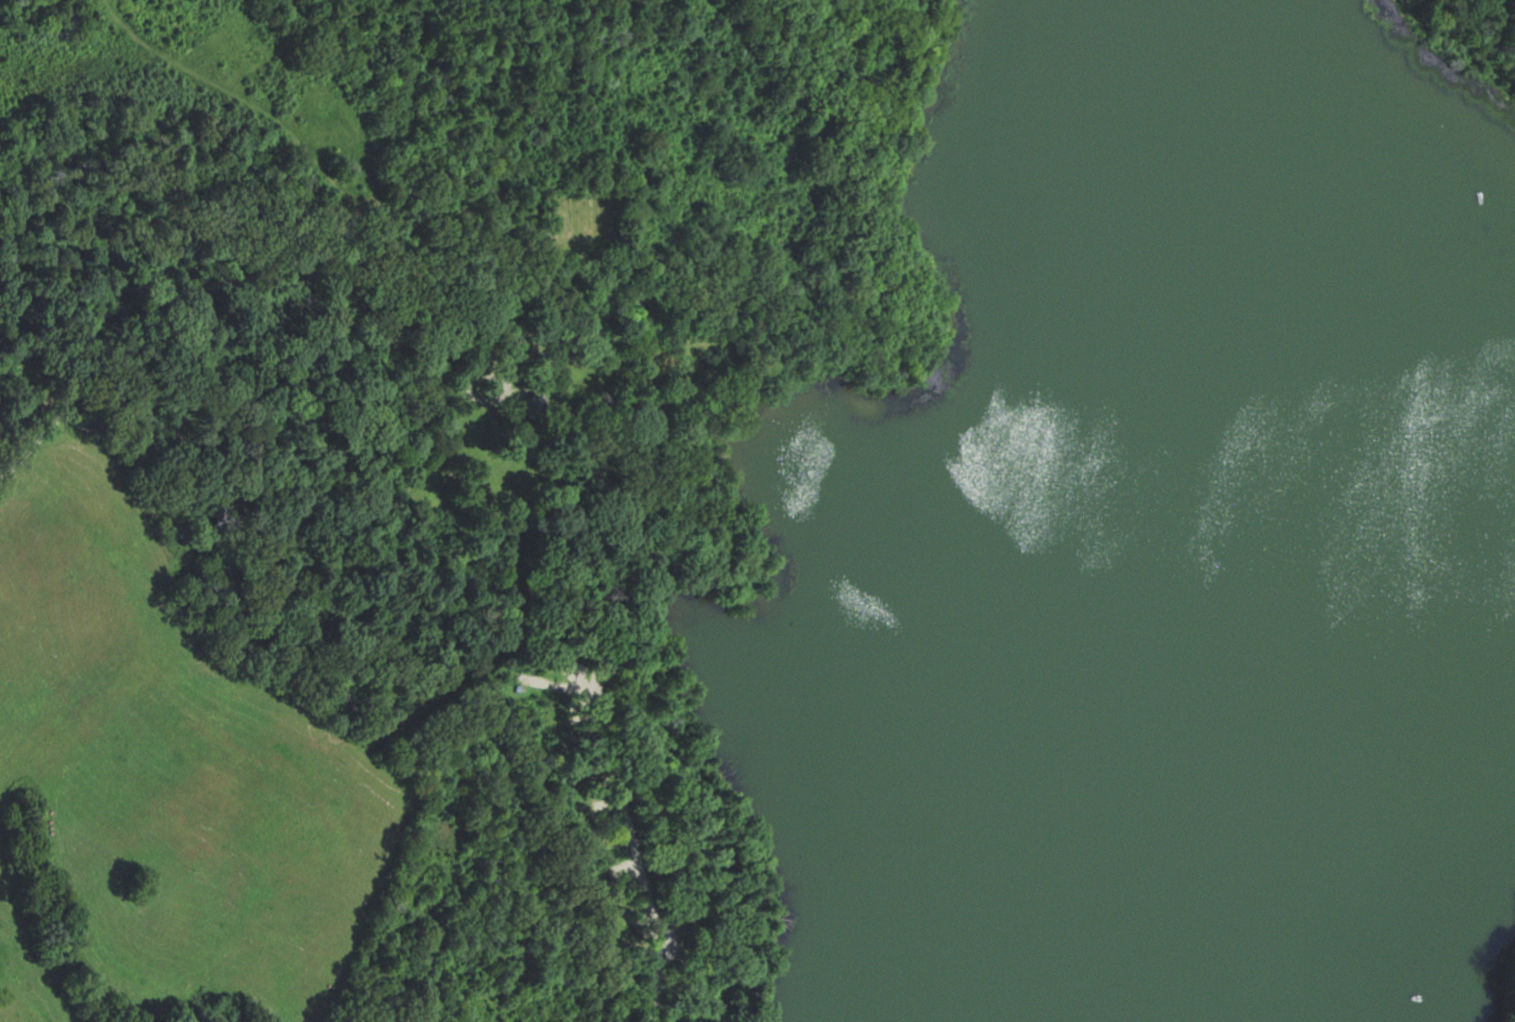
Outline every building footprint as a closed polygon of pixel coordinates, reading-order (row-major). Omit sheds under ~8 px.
[(531,413),(548,405),(541,391),(525,400),(531,413)]
